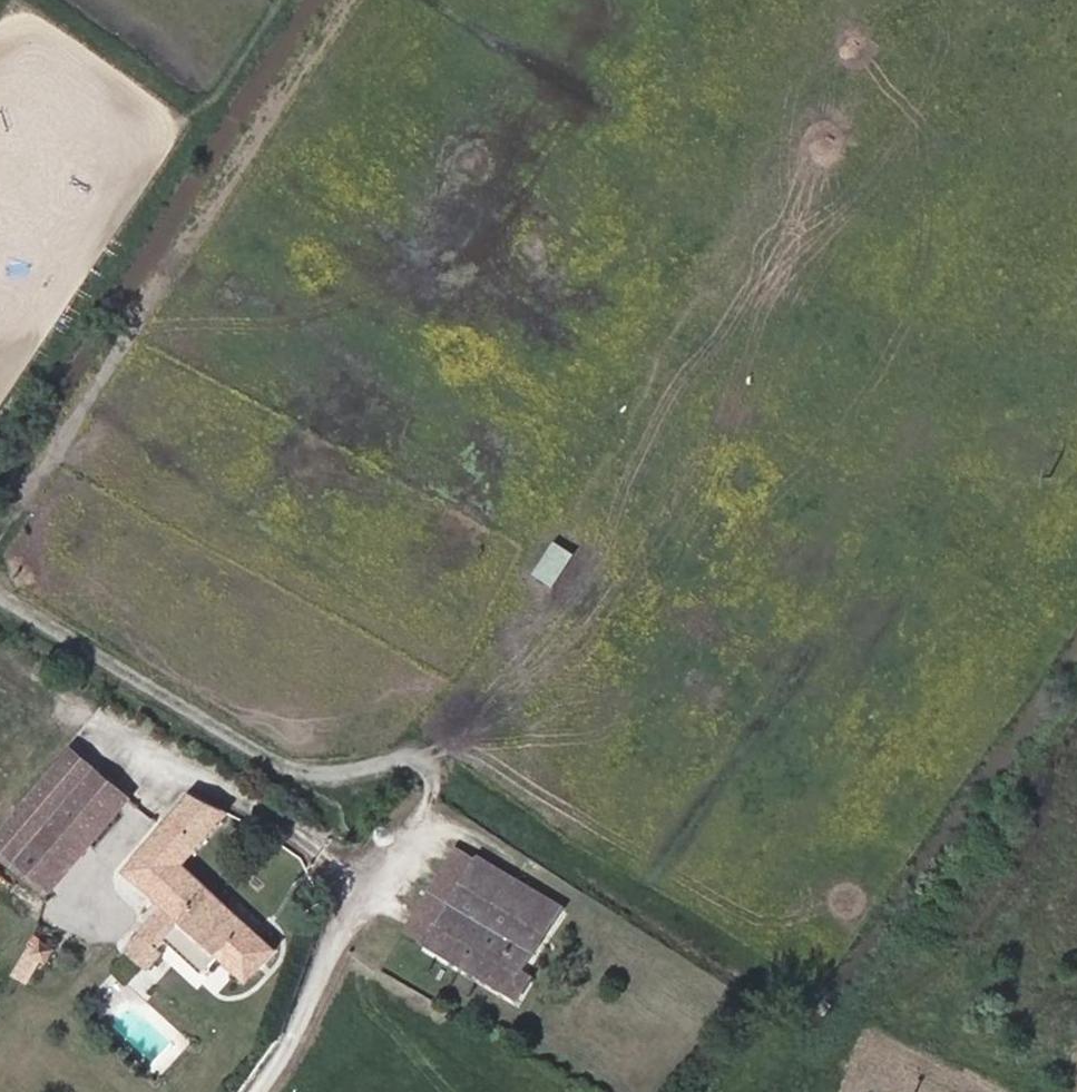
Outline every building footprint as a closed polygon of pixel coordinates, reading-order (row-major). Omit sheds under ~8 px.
[(553,588),(575,555),(555,541),(532,574),(553,588)] [(55,878),(142,774),(89,731),(3,836),(55,878)] [(182,951),(223,988),(273,928),(196,851),(236,801),(215,785),(203,779),(143,858),(177,891),(139,934),(169,964),(182,951)] [(464,848),(411,933),(432,946),(484,859),(464,848)] [(506,992),(566,907),(484,859),(432,946),(506,992)] [(56,970),(76,945),(48,924),(28,951),(56,970)] [(463,1025),(467,1022),(468,1019),(467,1015),(465,1012),(460,1010),(456,1010),(453,1013),(452,1017),(463,1025)]
